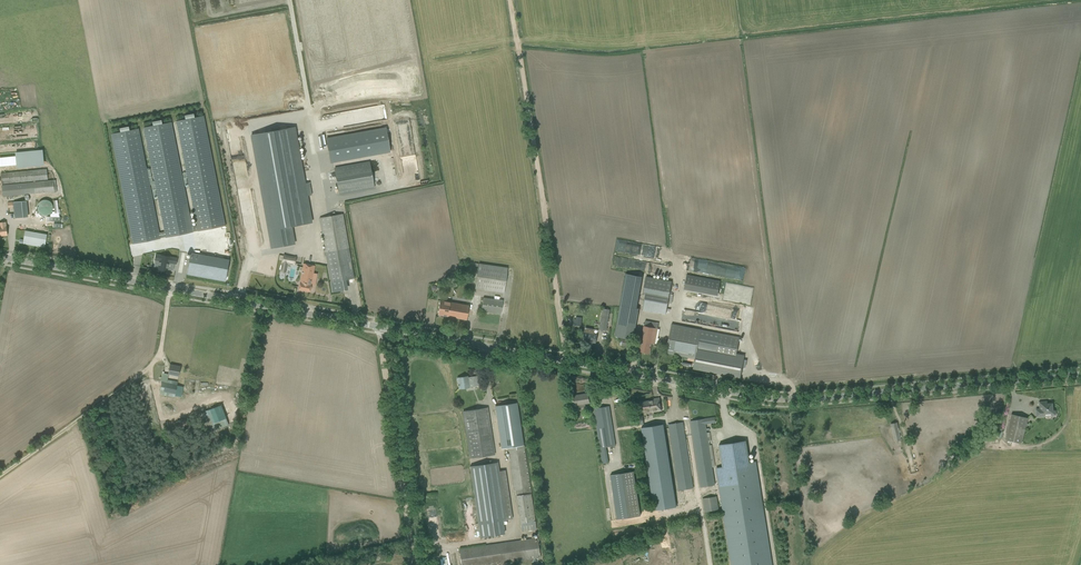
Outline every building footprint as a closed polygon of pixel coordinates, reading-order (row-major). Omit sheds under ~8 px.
[(185,120),(176,121),(196,226),(192,226),(193,232),(198,231),(219,227),(225,226),(204,116),(198,117),(194,118),(185,120)] [(117,133),(111,134),(132,244),(160,239),(160,238),(165,237),(165,238),(187,233),(193,232),(192,226),(171,122),(165,123),(162,124),(153,126),(144,128),(164,232),(159,233),(139,129),(129,131),(120,132),(117,133)] [(304,183),(294,127),(251,135),(272,248),(294,244),(291,226),(311,223),(306,196),(312,195),(309,183),(304,183)] [(322,142),(326,165),(373,156),(369,134),(322,142)] [(0,156),(0,165),(16,165),(15,156),(0,156)] [(334,169),(339,194),(374,188),(370,162),(334,169)] [(1,173),(2,186),(48,180),(46,169),(36,170),(15,172),(1,173)] [(24,195),(23,185),(53,182),(53,180),(48,180),(2,186),(3,197),(24,195)] [(45,199),(44,199),(43,200),(42,200),(40,201),(39,202),(39,203),(38,204),(37,205),(37,206),(37,208),(37,209),(38,210),(38,212),(39,213),(40,214),(41,214),(42,215),(44,215),(45,216),(46,216),(48,215),(49,215),(50,214),(51,213),(52,212),(53,211),(53,210),(54,209),(54,207),(53,206),(53,205),(53,204),(53,203),(52,202),(51,201),(50,201),(49,200),(47,199),(46,199),(45,199)] [(354,278),(349,248),(342,214),(320,218),(326,250),(323,250),(324,255),(326,255),(331,282),(354,278)] [(44,248),(47,234),(25,230),(22,243),(44,248)] [(225,282),(229,260),(191,253),(187,274),(225,282)] [(160,255),(156,254),(155,260),(159,261),(158,270),(159,271),(158,272),(162,272),(162,271),(168,272),(169,263),(177,264),(178,258),(170,257),(160,255)] [(311,286),(314,267),(314,265),(303,263),(300,284),(299,289),(310,291),(311,286)] [(475,289),(504,293),(507,268),(479,263),(475,289)] [(624,273),(615,336),(633,339),(638,307),(637,307),(642,276),(624,273)] [(687,274),(684,289),(717,295),(720,281),(687,274)] [(646,293),(643,308),(666,313),(672,281),(646,276),(643,293),(646,293)] [(481,311),(501,314),(503,301),(483,298),(481,311)] [(440,301),(438,309),(437,315),(466,320),(469,306),(449,302),(445,302),(440,301)] [(740,331),(744,312),(715,306),(713,315),(716,316),(715,321),(734,325),(733,330),(740,331)] [(599,330),(606,331),(609,314),(602,313),(599,330)] [(651,343),(654,344),(656,338),(658,323),(645,320),(640,346),(639,351),(649,353),(651,343)] [(671,324),(666,353),(695,359),(693,368),(740,377),(742,366),(743,359),(744,355),(736,353),(739,337),(671,324)] [(583,340),(595,343),(597,334),(594,334),(595,330),(585,328),(583,340)] [(168,374),(173,375),(178,377),(179,372),(180,367),(170,365),(168,374)] [(457,378),(459,389),(480,386),(479,376),(468,377),(468,376),(457,378)] [(177,386),(177,385),(162,382),(161,391),(175,394),(177,386)] [(175,394),(175,396),(181,397),(183,387),(177,386),(175,394)] [(572,396),(574,406),(589,403),(588,394),(579,395),(579,396),(572,397),(572,396)] [(654,401),(640,403),(642,411),(650,410),(650,412),(661,410),(660,398),(653,399),(654,401)] [(1040,409),(1036,409),(1037,417),(1045,416),(1045,414),(1050,414),(1051,416),(1056,415),(1055,410),(1053,411),(1052,403),(1047,404),(1047,401),(1039,402),(1040,409)] [(508,449),(507,444),(523,441),(518,403),(496,407),(502,450),(508,449)] [(221,405),(205,411),(213,431),(228,425),(221,405)] [(600,448),(615,446),(609,406),(593,409),(600,448)] [(462,411),(470,458),(495,455),(487,407),(462,411)] [(1005,440),(1021,443),(1028,418),(1011,414),(1005,440)] [(715,422),(714,417),(690,421),(701,487),(714,485),(705,424),(715,422)] [(669,424),(670,429),(680,490),(693,489),(683,422),(669,424)] [(891,424),(895,441),(901,440),(897,422),(891,424)] [(663,424),(641,428),(654,510),(676,507),(663,424)] [(755,462),(749,462),(746,440),(719,445),(723,472),(717,472),(732,564),(771,564),(755,462)] [(508,449),(515,496),(517,496),(531,493),(523,441),(507,444),(508,449)] [(470,466),(479,524),(506,520),(499,471),(498,462),(470,466)] [(610,475),(617,519),(640,516),(633,471),(610,475)] [(517,496),(522,531),(536,529),(531,493),(517,496)] [(719,509),(717,496),(702,499),(704,512),(719,509)] [(463,564),(496,564),(541,558),(539,539),(461,550),(463,564)]
